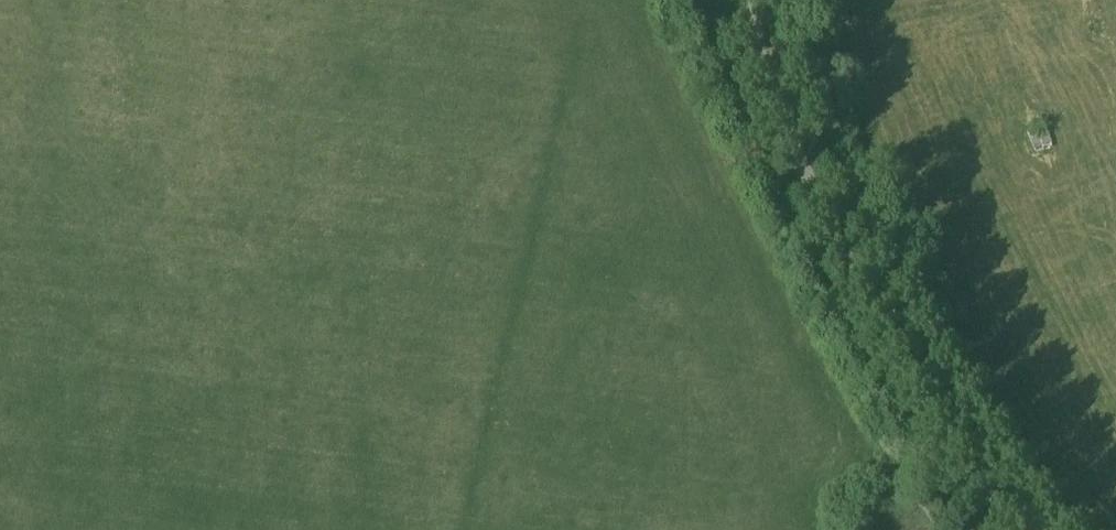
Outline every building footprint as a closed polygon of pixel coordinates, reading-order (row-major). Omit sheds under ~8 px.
[(1043,126),(1027,133),(1037,155),(1053,147),(1043,126)]
